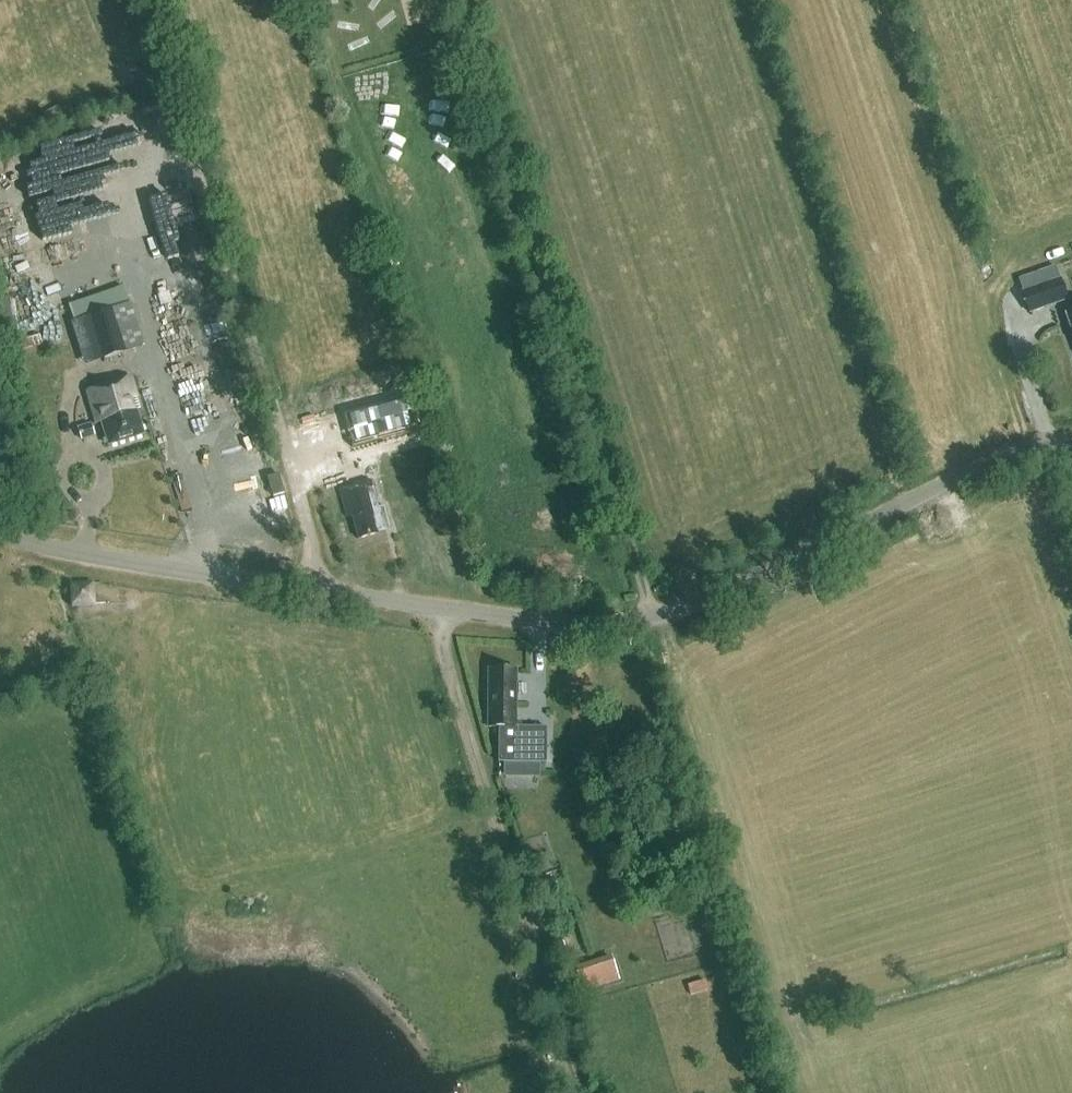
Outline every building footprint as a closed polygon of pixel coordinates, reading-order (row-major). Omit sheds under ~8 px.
[(1018,282),(1029,313),(1067,300),(1057,269),(1018,282)] [(111,310),(90,317),(103,359),(125,353),(111,310)] [(1064,316),(1071,339),(1071,313),(1064,316)] [(102,422),(104,429),(109,444),(143,434),(136,411),(140,409),(131,378),(86,391),(96,423),(102,422)] [(95,436),(91,424),(77,428),(81,441),(95,436)] [(284,494),(279,475),(268,479),(273,497),(284,494)] [(377,531),(390,528),(385,507),(379,509),(371,480),(340,489),(348,517),(352,516),(358,539),(378,533),(377,531)] [(76,581),(75,604),(101,605),(101,581),(76,581)] [(546,763),(546,728),(515,728),(516,670),(489,670),(489,727),(499,728),(498,762),(546,763)] [(568,968),(576,994),(619,980),(611,955),(568,968)]
